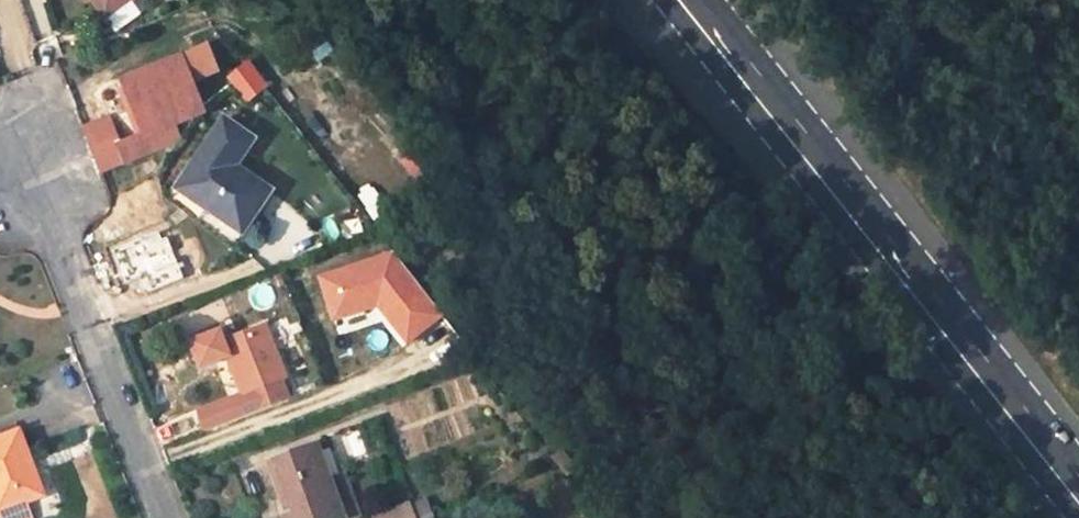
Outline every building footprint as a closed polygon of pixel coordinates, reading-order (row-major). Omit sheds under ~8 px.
[(105,14),(125,0),(96,0),(105,14)] [(110,116),(82,128),(102,172),(180,138),(176,129),(208,115),(181,54),(123,80),(145,129),(121,140),(110,116)] [(250,67),(234,81),(249,100),(265,87),(250,67)] [(253,138),(224,119),(184,178),(215,199),(208,209),(242,232),(269,190),(235,166),(253,138)] [(414,150),(400,163),(422,186),(436,172),(414,150)] [(184,178),(177,187),(208,209),(215,199),(184,178)] [(394,250),(321,274),(335,316),(373,302),(375,295),(382,297),(380,304),(404,334),(439,308),(394,250)] [(382,297),(375,295),(373,302),(380,304),(382,297)] [(231,357),(229,358),(243,393),(249,391),(282,378),(288,376),(268,324),(225,341),(231,357)] [(282,378),(249,391),(257,410),(290,398),(282,378)] [(15,423),(0,428),(0,437),(18,430),(15,423)] [(0,437),(0,511),(2,510),(24,502),(43,494),(18,430),(0,437)] [(276,461),(294,512),(283,515),(284,517),(343,517),(343,516),(333,491),(348,485),(344,474),(329,479),(316,446),(276,461)] [(561,450),(553,456),(560,465),(569,462),(561,450)] [(569,462),(560,465),(566,474),(574,467),(569,462)] [(348,485),(333,491),(343,516),(358,511),(348,485)] [(2,510),(5,517),(30,517),(24,502),(2,510)] [(374,517),(375,517),(413,517),(407,504),(374,517)]
